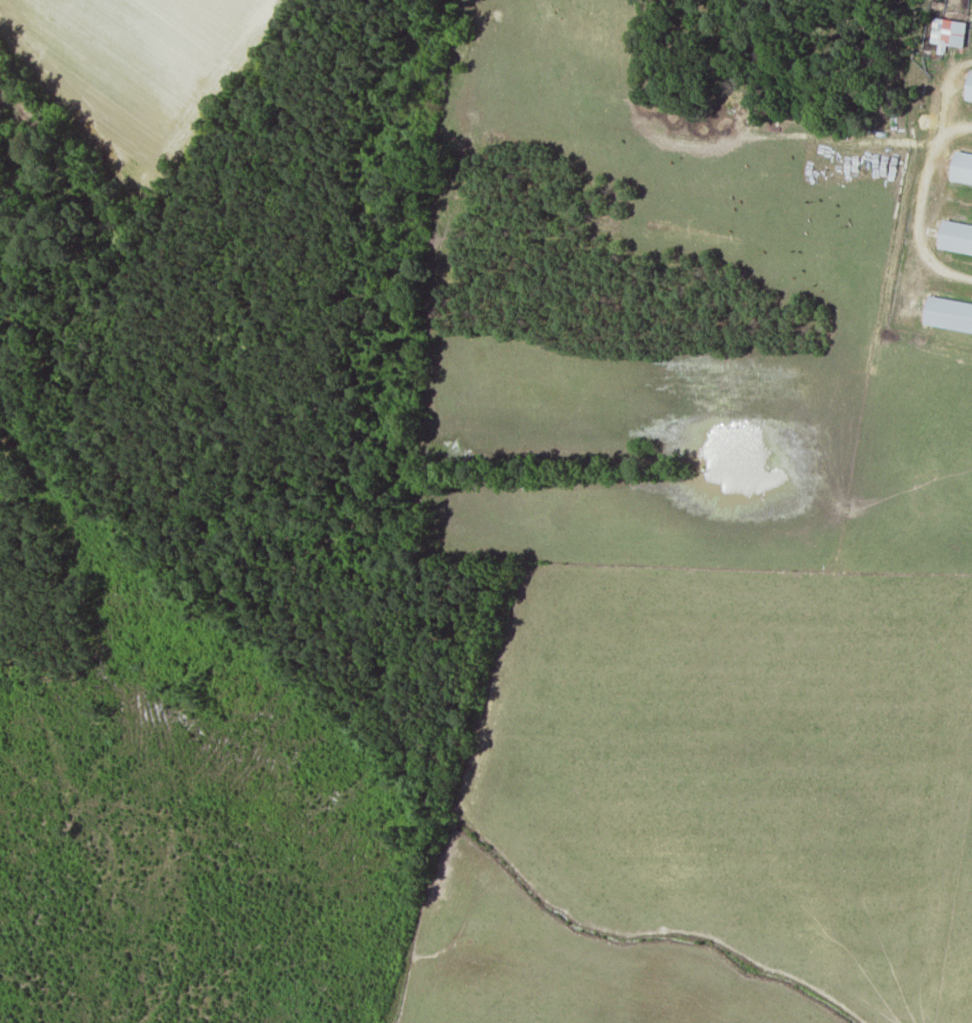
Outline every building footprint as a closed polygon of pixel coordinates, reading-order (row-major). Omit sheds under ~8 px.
[(931,42),(964,46),(967,21),(934,17),(931,42)] [(942,223),(937,250),(971,255),(971,227),(942,223)] [(969,331),(971,322),(971,303),(928,295),(924,323),(969,331)]
